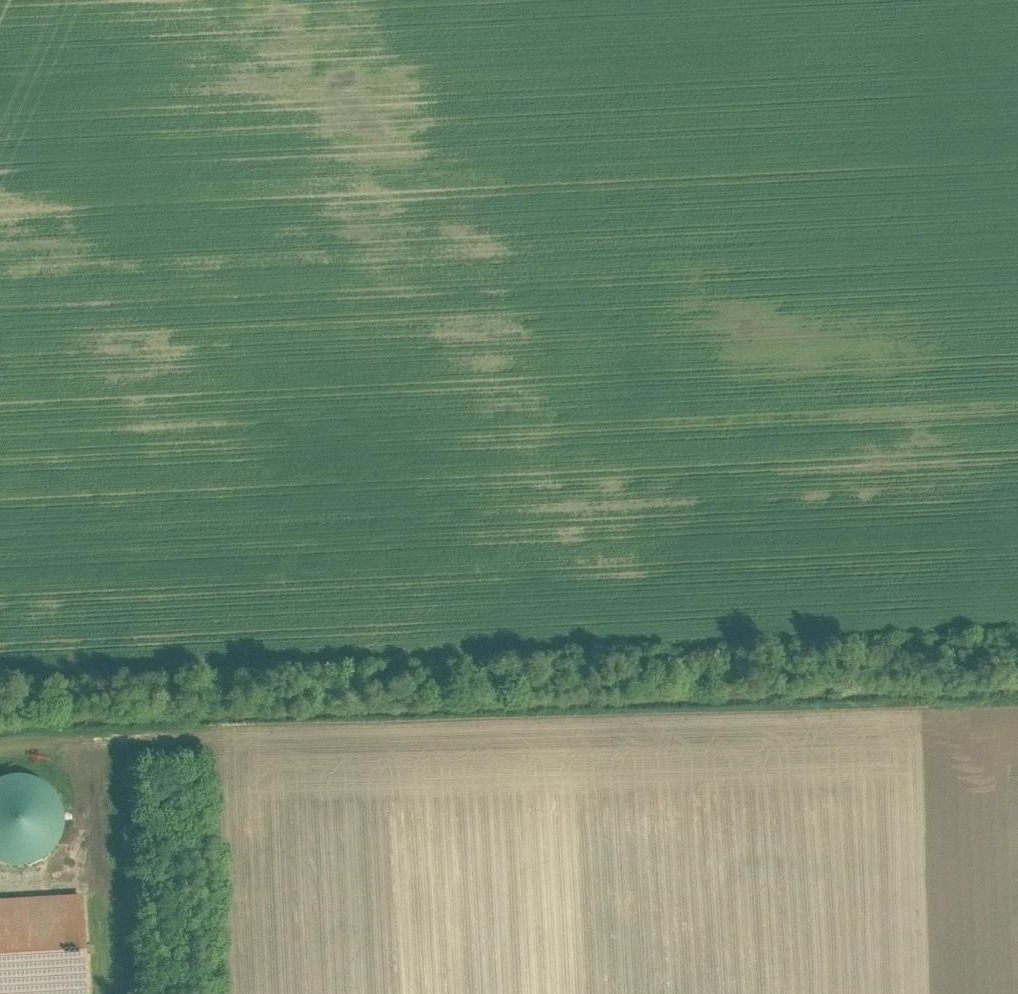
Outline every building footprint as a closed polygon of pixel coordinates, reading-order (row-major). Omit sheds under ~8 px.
[(55,848),(61,834),(62,819),(58,804),(49,791),(37,783),(22,778),(7,779),(0,782),(0,865),(3,867),(17,869),(31,866),(45,859),(55,848)] [(0,902),(0,993),(88,993),(83,897),(0,902)]
